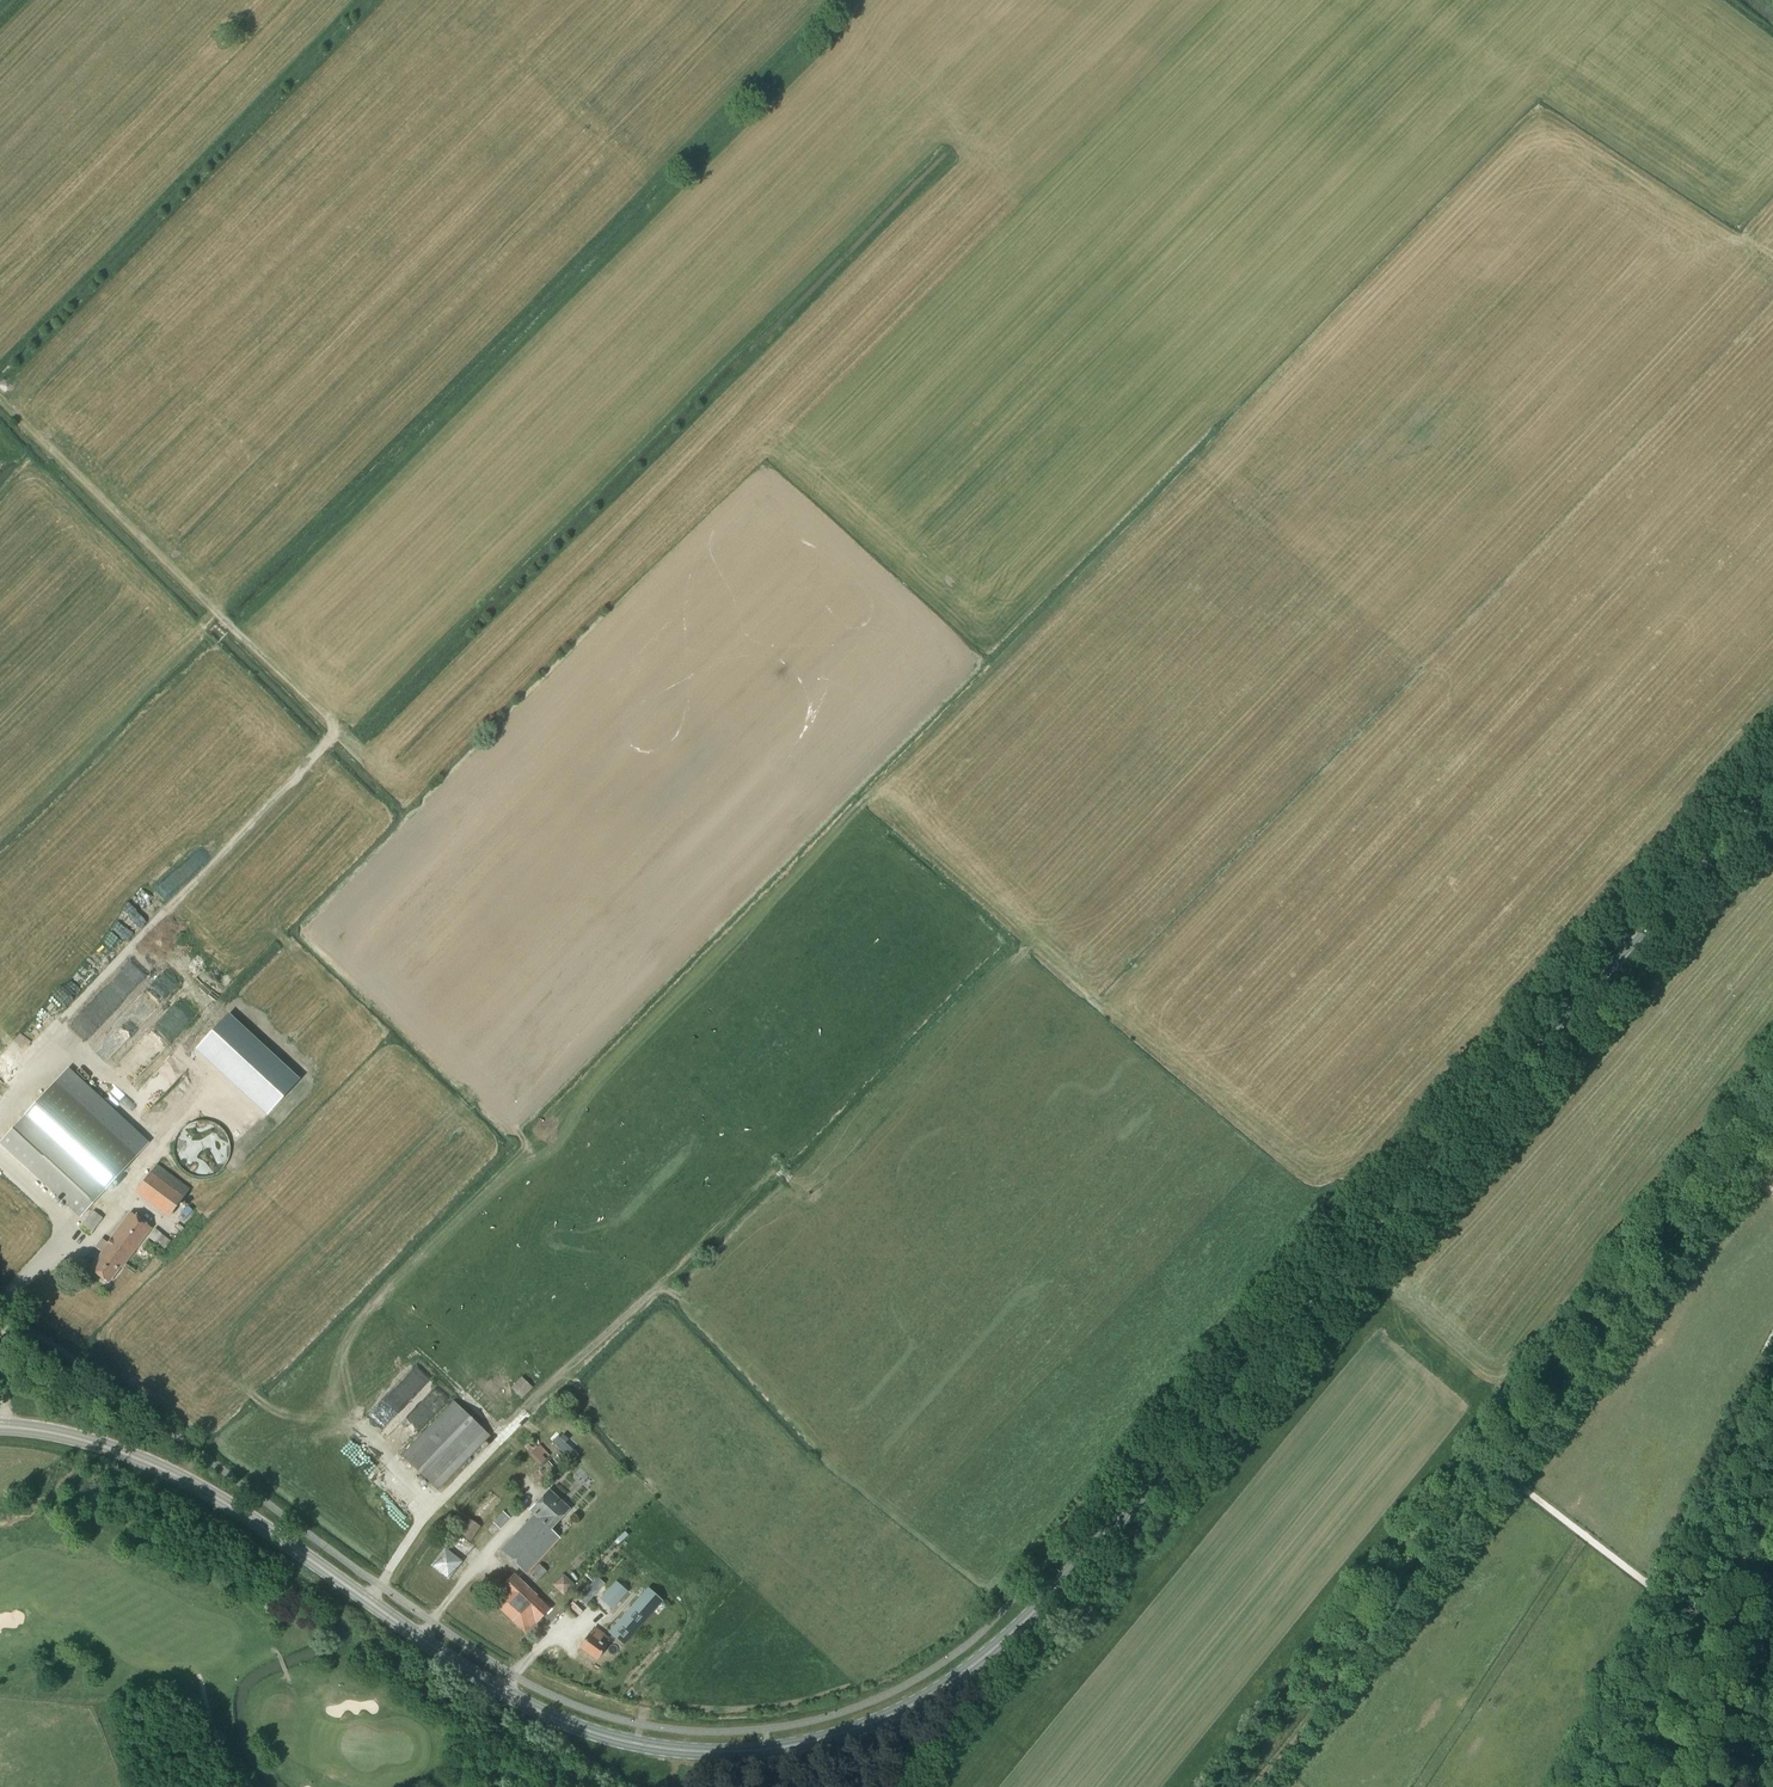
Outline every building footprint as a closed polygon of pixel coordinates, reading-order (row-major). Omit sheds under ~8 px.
[(195,1051),(266,1117),(299,1082),(228,1016),(195,1051)] [(107,1189),(138,1156),(57,1081),(25,1115),(57,1143),(102,1185),(107,1189)] [(107,1189),(102,1185),(57,1143),(25,1115),(0,1142),(0,1144),(80,1218),(107,1189)] [(190,1189),(157,1165),(136,1194),(169,1219),(190,1189)] [(91,1234),(103,1219),(93,1211),(81,1227),(91,1234)] [(123,1268),(153,1229),(132,1214),(109,1245),(103,1240),(97,1249),(103,1253),(90,1270),(109,1284),(121,1267),(123,1268)] [(170,1241),(155,1229),(148,1238),(155,1243),(157,1241),(165,1248),(170,1241)] [(521,1377),(511,1388),(522,1399),(532,1388),(521,1377)] [(490,1436),(481,1427),(454,1402),(402,1456),(438,1491),(490,1436)] [(529,1456),(538,1466),(549,1456),(540,1445),(529,1456)] [(501,1551),(527,1575),(559,1539),(549,1530),(568,1509),(548,1491),(529,1512),(533,1516),(501,1551)] [(498,1530),(508,1519),(503,1513),(493,1525),(498,1530)] [(470,1542),(480,1528),(468,1520),(459,1534),(470,1542)] [(431,1567),(448,1581),(462,1563),(445,1550),(431,1567)] [(529,1575),(536,1582),(546,1572),(539,1565),(529,1575)] [(564,1596),(575,1585),(563,1574),(552,1585),(564,1596)] [(514,1575),(490,1601),(525,1634),(535,1623),(536,1624),(550,1608),(514,1575)] [(627,1591),(618,1583),(602,1601),(611,1609),(627,1591)] [(663,1599),(648,1586),(609,1631),(624,1644),(663,1599)]
